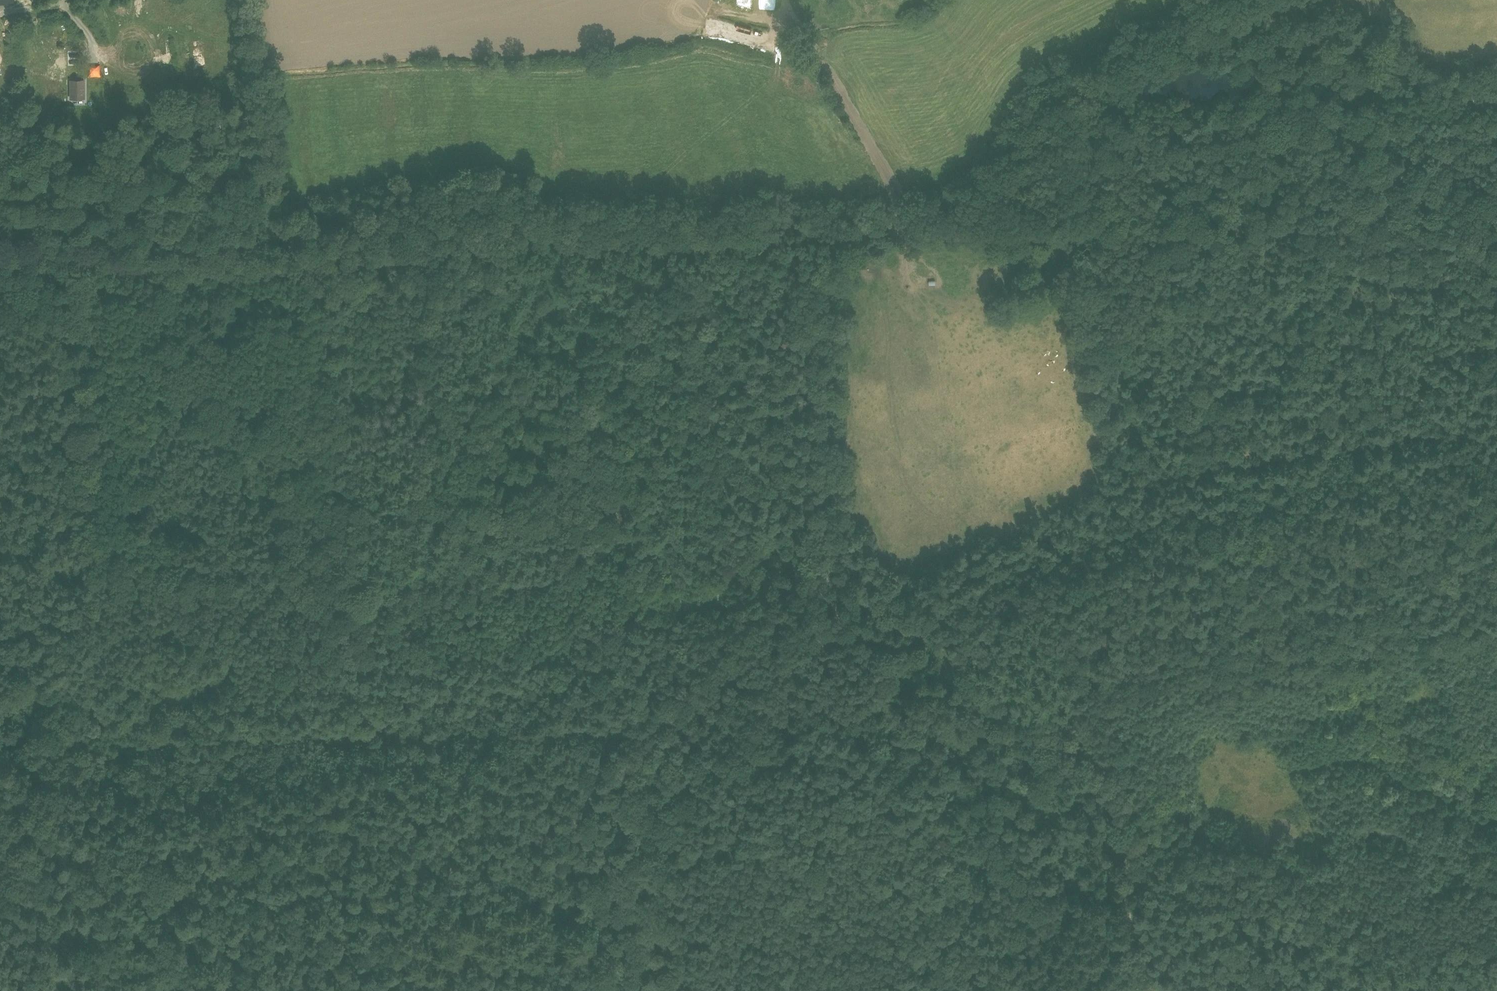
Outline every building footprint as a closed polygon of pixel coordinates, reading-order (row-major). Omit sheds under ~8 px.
[(88,80),(74,79),(73,101),(88,101),(88,80)]
